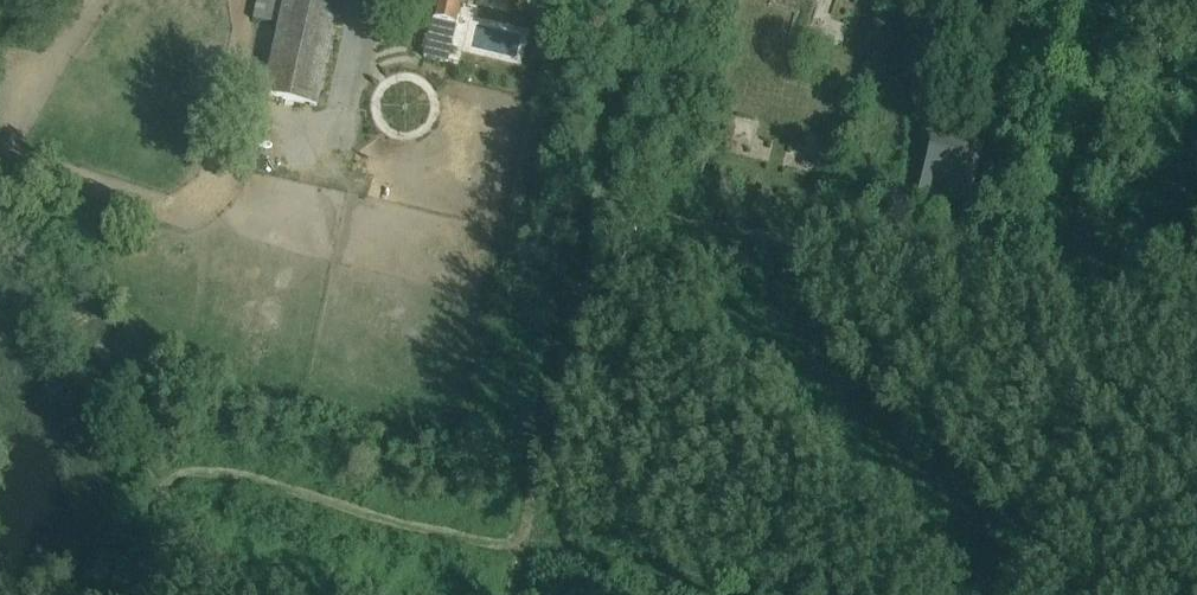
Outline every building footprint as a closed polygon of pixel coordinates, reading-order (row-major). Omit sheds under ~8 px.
[(317,108),(340,0),(285,0),(264,96),(317,108)] [(422,58),(446,63),(462,0),(437,0),(422,58)] [(991,149),(938,132),(918,196),(970,213),(991,149)]
